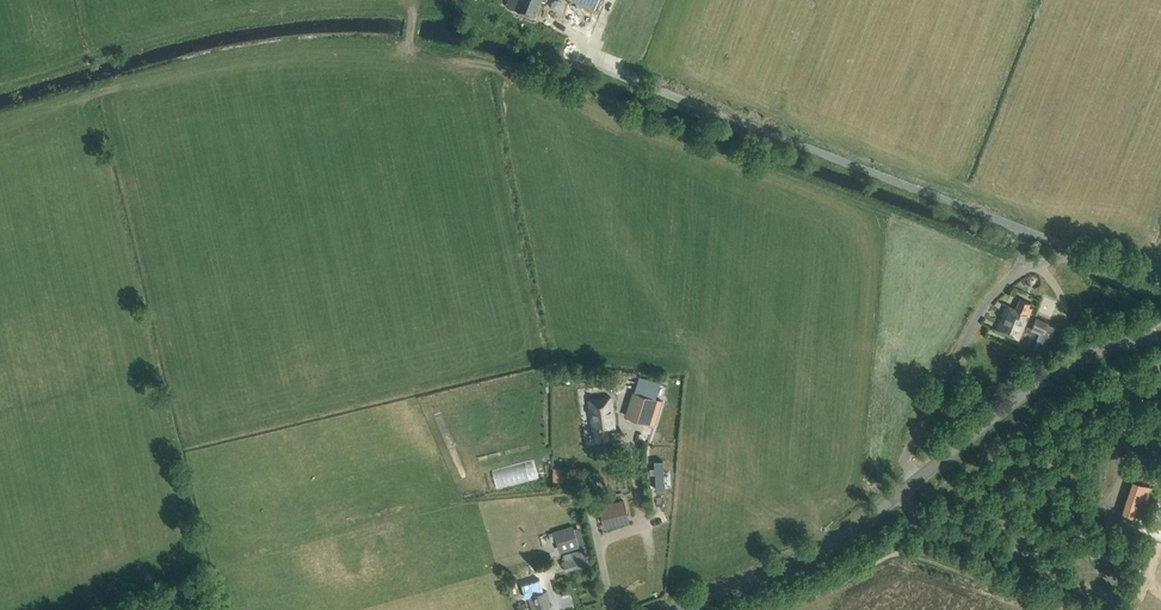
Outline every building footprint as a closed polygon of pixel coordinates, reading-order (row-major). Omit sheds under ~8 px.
[(515,7),(535,14),(540,0),(517,0),(515,7)] [(595,9),(598,0),(572,0),(595,9)] [(585,33),(593,13),(571,5),(564,25),(585,33)] [(1032,308),(1029,307),(1031,303),(1020,298),(1015,308),(1006,304),(994,329),(1019,340),(1032,308)] [(1039,346),(1044,342),(1048,338),(1051,333),(1054,327),(1048,324),(1036,318),(1032,327),(1043,332),(1037,345),(1039,346)] [(637,382),(634,392),(655,398),(658,388),(660,383),(639,376),(637,382)] [(648,422),(655,398),(634,392),(626,416),(648,422)] [(608,438),(607,428),(615,427),(611,396),(588,399),(592,430),(595,429),(596,439),(608,438)] [(656,489),(665,488),(663,460),(654,460),(656,489)] [(554,467),(553,481),(564,481),(564,468),(554,467)] [(1149,486),(1134,481),(1122,515),(1138,520),(1149,486)] [(623,500),(599,507),(601,514),(602,518),(604,527),(620,523),(618,518),(628,515),(623,500)] [(573,525),(554,531),(558,543),(560,552),(579,545),(577,537),(573,525)] [(583,554),(581,549),(563,555),(565,560),(562,561),(565,571),(589,563),(585,553),(583,554)] [(547,603),(550,603),(545,590),(528,596),(533,609),(549,609),(547,603)] [(529,609),(526,601),(516,605),(518,609),(526,609),(529,609)]
